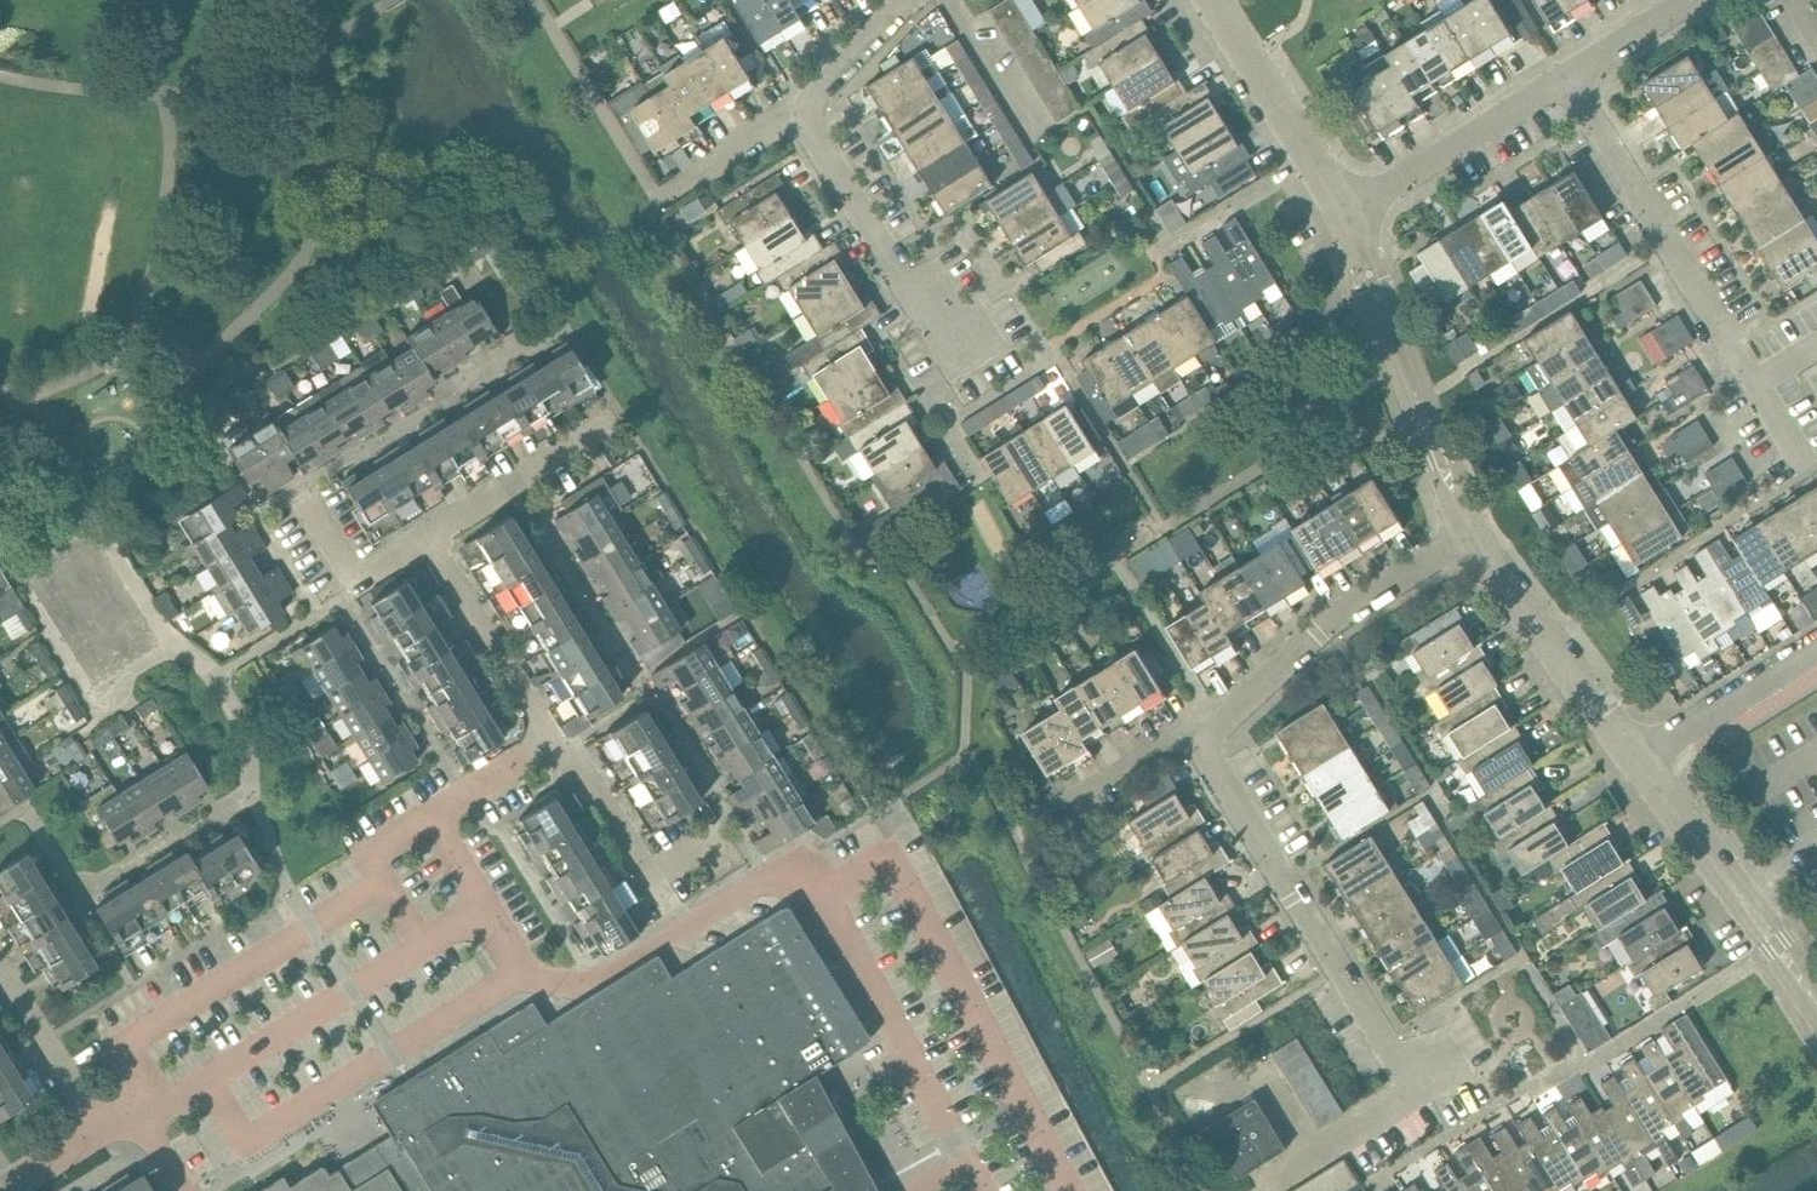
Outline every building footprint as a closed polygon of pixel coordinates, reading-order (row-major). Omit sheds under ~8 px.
[(761,43),(769,38),(774,46),(787,39),(763,0),(739,0),(736,2),(761,43)] [(802,18),(801,18),(790,0),(763,0),(787,39),(787,38),(782,30),(788,26),(794,34),(807,26),(802,18)] [(801,18),(802,18),(802,17),(796,7),(802,3),(807,12),(820,4),(818,0),(790,0),(801,18)] [(994,24),(1019,9),(1013,0),(1004,0),(986,11),(994,24)] [(1079,5),(1094,29),(1085,34),(1093,48),(1140,19),(1141,20),(1155,10),(1154,8),(1150,11),(1144,0),(1088,0),(1079,5)] [(1465,5),(1496,54),(1516,42),(1511,33),(1491,0),(1462,0),(1465,5)] [(1538,29),(1520,0),(1504,0),(1526,36),(1538,29)] [(1554,32),(1575,19),(1563,0),(1534,0),(1554,32)] [(1575,19),(1576,19),(1570,9),(1575,5),(1581,15),(1595,6),(1591,0),(1563,0),(1575,19)] [(669,5),(655,13),(657,16),(662,24),(676,15),(671,8),(669,5)] [(1465,5),(1446,17),(1476,67),(1477,66),(1471,56),(1477,53),(1483,63),(1496,54),(1465,5)] [(994,24),(1001,37),(1026,21),(1019,9),(994,24)] [(1476,67),(1446,17),(1441,10),(1421,22),(1426,29),(1457,79),(1476,67)] [(1732,27),(1741,41),(1768,24),(1760,11),(1732,27)] [(1037,12),(1025,19),(1034,33),(1046,26),(1037,12)] [(1154,41),(1141,20),(1140,19),(1093,48),(1079,56),(1080,58),(1083,56),(1091,69),(1100,63),(1114,87),(1160,58),(1150,43),(1154,41)] [(733,33),(725,20),(698,37),(698,36),(697,37),(705,50),(736,99),(731,91),(737,87),(742,95),(756,86),(733,49),(740,45),(734,34),(734,32),(733,33)] [(1026,21),(1001,37),(1009,49),(1034,34),(1026,21)] [(1741,41),(1748,53),(1776,36),(1768,24),(1741,41)] [(1457,79),(1426,29),(1406,42),(1437,92),(1438,91),(1432,81),(1437,77),(1444,87),(1457,79)] [(1370,30),(1358,38),(1364,48),(1376,40),(1370,30)] [(1009,49),(1017,61),(1041,46),(1034,34),(1009,49)] [(622,35),(617,38),(622,46),(627,43),(622,35)] [(1776,36),(1748,53),(1756,66),(1784,49),(1776,36)] [(955,61),(967,54),(958,39),(946,47),(955,61)] [(1437,92),(1406,42),(1385,55),(1392,65),(1393,64),(1417,104),(1418,103),(1411,93),(1417,89),(1424,100),(1437,92)] [(1017,61),(1024,74),(1049,58),(1041,46),(1017,61)] [(862,88),(867,97),(872,94),(880,107),(926,79),(939,71),(926,49),(901,64),(896,55),(881,64),(886,73),(862,88)] [(1756,66),(1764,79),(1791,62),(1784,49),(1756,66)] [(705,50),(686,62),(716,111),(711,103),(718,99),(723,107),(736,99),(705,50)] [(691,116),(692,115),(698,111),(703,119),(716,111),(686,62),(681,54),(660,67),(663,73),(671,86),(672,85),(691,116)] [(976,68),(967,54),(955,61),(964,76),(976,68)] [(1385,55),(1366,66),(1373,77),(1404,126),(1405,126),(1399,116),(1404,112),(1411,122),(1424,113),(1418,103),(1417,104),(1393,64),(1392,65),(1385,55)] [(1656,106),(1702,78),(1688,55),(1642,83),(1656,106)] [(1049,58),(1024,74),(1032,86),(1057,71),(1049,58)] [(1169,74),(1160,58),(1114,87),(1129,109),(1119,115),(1127,128),(1124,130),(1125,131),(1145,119),(1145,118),(1187,93),(1186,93),(1173,72),(1169,74)] [(1772,92),(1785,84),(1799,75),(1791,62),(1764,79),(1772,92)] [(1357,71),(1364,82),(1373,77),(1366,66),(1366,65),(1357,71)] [(1785,84),(1793,97),(1816,82),(1816,75),(1812,67),(1799,75),(1785,84)] [(1656,106),(1646,113),(1650,120),(1661,113),(1669,127),(1728,91),(1729,90),(1716,69),(1702,78),(1656,106)] [(1032,86),(1040,98),(1064,83),(1057,71),(1032,86)] [(644,85),(683,146),(678,138),(684,134),(690,142),(703,134),(698,126),(698,125),(692,115),(691,116),(672,85),(671,86),(663,73),(644,85)] [(1364,82),(1353,89),(1351,85),(1335,95),(1361,136),(1375,127),(1383,139),(1385,138),(1379,128),(1385,125),(1391,134),(1404,126),(1373,77),(1364,82)] [(885,115),(893,128),(939,100),(952,92),(947,84),(934,92),(926,79),(880,107),(876,110),(881,117),(885,115)] [(1163,127),(1177,150),(1223,122),(1213,107),(1217,104),(1204,84),(1208,82),(1207,80),(1186,93),(1187,93),(1145,118),(1145,119),(1154,132),(1163,127)] [(670,154),(683,146),(644,85),(642,81),(640,82),(642,86),(611,105),(609,101),(607,102),(640,156),(654,147),(656,151),(665,146),(670,154)] [(981,103),(993,96),(984,81),(972,89),(981,103)] [(1793,97),(1801,110),(1816,100),(1816,82),(1793,97)] [(1040,98),(1047,111),(1072,96),(1064,83),(1040,98)] [(1728,91),(1669,127),(1682,148),(1728,119),(1738,112),(1738,113),(1741,111),(1728,91)] [(1002,110),(993,96),(981,103),(990,118),(1002,110)] [(1072,96),(1047,111),(1055,124),(1080,109),(1072,96)] [(952,121),(939,100),(893,128),(907,149),(952,121)] [(1801,110),(1808,123),(1816,117),(1816,100),(1801,110)] [(1738,112),(1728,119),(1682,148),(1683,148),(1688,155),(1697,149),(1706,163),(1752,135),(1738,113),(1738,112)] [(1808,123),(1816,135),(1816,117),(1808,123)] [(966,142),(952,121),(907,149),(920,170),(966,142)] [(1177,150),(1164,158),(1179,181),(1183,179),(1191,191),(1188,193),(1189,195),(1212,181),(1220,194),(1257,171),(1249,158),(1254,155),(1253,153),(1249,156),(1236,136),(1233,138),(1223,122),(1177,150)] [(1007,145),(1019,138),(1010,123),(998,131),(1007,145)] [(1095,153),(1107,146),(1098,131),(1086,139),(1095,153)] [(1706,163),(1719,184),(1765,156),(1752,135),(1706,163)] [(1028,152),(1019,138),(1007,145),(1016,160),(1028,152)] [(924,178),(933,191),(979,163),(966,142),(920,170),(915,173),(920,181),(924,178)] [(1720,193),(1723,191),(1732,205),(1778,177),(1765,156),(1719,184),(1720,185),(1717,187),(1720,193)] [(1113,182),(1125,174),(1116,160),(1104,167),(1113,182)] [(1137,160),(1128,165),(1135,176),(1144,170),(1137,160)] [(992,185),(979,163),(933,191),(946,213),(992,185)] [(1574,171),(1552,185),(1581,230),(1603,217),(1574,171)] [(746,245),(791,217),(781,201),(790,196),(777,176),(781,173),(780,172),(715,212),(716,214),(719,212),(727,225),(732,222),(746,245)] [(992,208),(1000,222),(1046,193),(1032,172),(981,203),(986,212),(992,208)] [(1122,196),(1134,189),(1125,174),(1113,182),(1122,196)] [(1791,198),(1778,177),(1732,205),(1733,206),(1730,208),(1733,214),(1736,212),(1745,226),(1791,198)] [(1581,230),(1552,185),(1531,198),(1560,243),(1581,230)] [(1000,222),(1013,243),(1059,215),(1046,193),(1000,222)] [(1510,211),(1531,247),(1538,257),(1560,243),(1531,198),(1510,211)] [(1745,226),(1758,247),(1804,219),(1791,198),(1745,226)] [(1155,208),(1170,230),(1184,222),(1169,199),(1155,208)] [(1510,260),(1531,247),(1510,211),(1504,200),(1482,214),(1510,260)] [(695,201),(679,210),(687,223),(703,213),(695,201)] [(1475,218),(1461,227),(1489,273),(1497,285),(1518,272),(1510,260),(1482,214),(1481,214),(1479,211),(1473,215),(1475,218)] [(1071,234),(1059,215),(1013,243),(1027,265),(1040,257),(1047,269),(1088,244),(1079,230),(1071,234)] [(791,217),(746,245),(761,268),(756,271),(763,284),(760,286),(761,288),(777,278),(777,277),(823,249),(822,248),(809,227),(801,232),(791,217)] [(1235,217),(1222,225),(1235,246),(1225,252),(1255,301),(1265,295),(1262,291),(1276,282),(1235,217)] [(1763,254),(1771,268),(1816,240),(1804,219),(1758,247),(1752,251),(1756,258),(1763,254)] [(1454,231),(1440,240),(1468,286),(1489,273),(1461,227),(1460,228),(1458,224),(1452,228),(1454,231)] [(1214,263),(1204,269),(1235,319),(1245,313),(1242,309),(1255,301),(1225,252),(1214,234),(1201,242),(1214,263)] [(1418,254),(1446,299),(1468,286),(1440,240),(1439,241),(1437,237),(1431,241),(1433,244),(1418,254)] [(790,288),(805,311),(850,283),(840,268),(848,262),(836,242),(840,240),(838,238),(822,248),(823,249),(777,277),(777,278),(785,291),(790,288)] [(1776,275),(1785,290),(1816,270),(1816,240),(1771,268),(1767,271),(1766,272),(1766,273),(1766,274),(1767,274),(1770,279),(1776,275)] [(472,262),(462,246),(453,251),(463,268),(472,262)] [(1612,248),(1597,257),(1605,269),(1619,260),(1612,248)] [(1181,254),(1168,263),(1188,295),(1217,341),(1236,329),(1232,321),(1235,319),(1204,269),(1194,275),(1181,254)] [(1583,266),(1590,278),(1605,269),(1597,257),(1583,266)] [(403,282),(413,299),(422,293),(412,277),(403,282)] [(1613,296),(1621,310),(1648,292),(1640,279),(1613,296)] [(1581,293),(1577,286),(1573,281),(1558,290),(1566,302),(1581,293)] [(403,282),(394,288),(404,304),(413,299),(403,282)] [(439,291),(450,309),(472,344),(482,337),(486,344),(499,336),(473,294),(462,301),(451,283),(439,291)] [(861,329),(885,313),(884,312),(880,314),(868,294),(859,299),(850,283),(805,311),(819,334),(790,352),(799,366),(822,351),(823,351),(861,328),(861,329)] [(727,290),(712,300),(719,311),(735,301),(727,290)] [(1552,311),(1566,302),(1558,290),(1544,299),(1552,311)] [(1648,292),(1621,310),(1629,322),(1657,305),(1648,292)] [(1188,295),(1167,308),(1195,354),(1198,352),(1202,359),(1207,360),(1215,355),(1216,350),(1212,343),(1217,341),(1188,295)] [(1531,307),(1516,316),(1524,328),(1538,319),(1531,307)] [(1174,367),(1195,354),(1167,308),(1146,321),(1174,367)] [(428,323),(453,364),(466,356),(462,350),(472,344),(450,309),(428,323)] [(1523,340),(1537,362),(1583,334),(1569,311),(1523,340)] [(363,319),(374,336),(382,330),(372,314),(363,319)] [(1650,332),(1658,345),(1686,328),(1677,315),(1650,332)] [(1502,325),(1509,337),(1524,328),(1516,316),(1502,325)] [(363,319),(354,325),(365,341),(374,336),(363,319)] [(1146,321),(1125,335),(1153,380),(1161,392),(1182,379),(1174,367),(1146,321)] [(405,337),(412,347),(433,381),(434,381),(428,371),(437,365),(441,371),(453,364),(428,323),(405,337)] [(754,325),(744,332),(751,342),(761,335),(754,325)] [(816,375),(831,399),(876,371),(866,355),(874,350),(861,329),(861,328),(823,351),(822,351),(799,366),(800,367),(803,365),(811,378),(816,375)] [(1666,357),(1694,341),(1686,328),(1658,345),(1666,357)] [(1481,338),(1488,350),(1503,341),(1495,329),(1481,338)] [(1537,362),(1526,369),(1539,390),(1596,354),(1602,351),(1589,330),(1583,334),(1537,362)] [(1455,365),(1456,365),(1478,351),(1467,332),(1444,346),(1455,365)] [(1125,335),(1104,348),(1132,393),(1153,380),(1125,335)] [(328,342),(319,347),(329,363),(338,358),(328,342)] [(565,342),(553,350),(552,350),(556,357),(546,363),(572,405),(576,402),(572,395),(591,384),(565,342)] [(319,347),(310,353),(320,369),(329,363),(319,347)] [(415,401),(427,394),(423,387),(433,381),(412,347),(389,361),(415,401)] [(1117,415),(1111,406),(1132,393),(1104,348),(1082,361),(1089,373),(1079,380),(1105,422),(1117,415)] [(361,365),(388,409),(398,403),(402,409),(415,401),(389,361),(382,349),(359,363),(361,365)] [(1596,354),(1539,390),(1552,411),(1609,375),(1615,372),(1602,351),(1596,354)] [(550,418),(572,405),(546,363),(536,369),(532,362),(520,370),(550,418)] [(1665,381),(1673,394),(1701,377),(1693,364),(1665,381)] [(370,429),(382,421),(378,415),(388,409),(361,365),(338,378),(370,429)] [(274,375),(284,392),(292,387),(282,370),(274,375)] [(502,390),(528,432),(550,418),(520,370),(508,378),(512,384),(502,390)] [(845,440),(846,441),(907,403),(894,382),(886,387),(876,371),(831,399),(845,421),(839,424),(848,438),(845,440)] [(1484,384),(1477,372),(1468,377),(1476,389),(1484,384)] [(274,375),(265,380),(276,397),(284,392),(274,375)] [(1047,387),(1039,375),(1024,384),(1032,396),(1047,387)] [(1609,375),(1552,411),(1565,432),(1622,396),(1631,391),(1624,381),(1616,386),(1609,375)] [(1709,390),(1701,377),(1673,394),(1674,394),(1661,402),(1669,415),(1709,390)] [(358,437),(370,429),(338,378),(316,392),(344,437),(354,430),(358,437)] [(1223,400),(1238,391),(1231,379),(1216,388),(1223,400)] [(1199,408),(1214,399),(1206,387),(1192,396),(1199,408)] [(1025,400),(1018,388),(1004,397),(1011,409),(1025,400)] [(505,446),(528,432),(502,390),(492,396),(488,390),(475,398),(505,446)] [(325,457),(338,449),(334,443),(344,437),(316,392),(293,407),(325,457)] [(1185,417),(1199,408),(1192,396),(1177,405),(1185,417)] [(1622,396),(1565,432),(1578,452),(1589,445),(1622,426),(1636,418),(1622,396)] [(1011,409),(1004,397),(989,406),(996,418),(1011,409)] [(457,418),(483,460),(505,446),(475,398),(463,405),(467,412),(457,418)] [(1075,416),(1064,399),(1053,406),(1057,411),(1046,418),(1074,464),(1096,450),(1093,444),(1102,439),(1084,410),(1075,416)] [(862,449),(877,473),(922,445),(912,430),(921,424),(907,403),(846,441),(837,447),(845,459),(862,449)] [(271,420),(299,465),(309,458),(313,464),(325,457),(293,407),(271,420)] [(1074,464),(1046,418),(1042,413),(1031,420),(1035,425),(1025,431),(1053,477),(1074,464)] [(983,427),(975,415),(960,424),(968,436),(983,427)] [(1159,416),(1150,422),(1153,427),(1157,434),(1161,439),(1170,433),(1159,416)] [(460,474),(483,460),(457,418),(447,424),(443,418),(431,426),(460,474)] [(249,434),(281,484),(293,476),(283,461),(292,455),(298,465),(299,465),(271,420),(249,434)] [(1697,420),(1670,437),(1661,445),(1667,456),(1678,449),(1705,432),(1697,420)] [(1150,422),(1136,431),(1139,436),(1146,448),(1161,439),(1157,434),(1153,427),(1150,422)] [(460,474),(431,426),(418,433),(422,440),(412,446),(434,481),(438,478),(442,485),(460,474)] [(1578,452),(1569,458),(1569,459),(1557,467),(1570,488),(1582,480),(1635,447),(1622,426),(1589,445),(1578,452)] [(1053,477),(1025,431),(1004,444),(1032,490),(1053,477)] [(1705,432),(1678,449),(1686,463),(1713,446),(1705,432)] [(248,483),(259,476),(268,492),(281,484),(249,434),(226,448),(248,483)] [(993,451),(982,458),(1010,503),(1032,490),(1004,444),(1000,439),(989,446),(993,451)] [(1347,443),(1333,452),(1337,459),(1352,450),(1347,443)] [(886,499),(902,525),(965,487),(963,485),(960,487),(940,456),(932,461),(922,445),(877,473),(891,495),(886,499)] [(412,494),(434,481),(412,446),(402,452),(398,446),(386,453),(412,494)] [(1570,488),(1583,509),(1596,501),(1646,469),(1640,459),(1642,458),(1635,447),(1582,480),(1570,488)] [(368,473),(389,508),(412,494),(386,453),(374,461),(378,467),(368,473)] [(1330,454),(1312,466),(1319,478),(1338,467),(1330,454)] [(1704,474),(1712,487),(1739,469),(1731,457),(1704,474)] [(1646,469),(1583,509),(1596,530),(1609,522),(1663,488),(1650,467),(1646,469)] [(1720,500),(1728,495),(1748,483),(1739,469),(1712,487),(1720,500)] [(366,523),(389,508),(368,473),(358,479),(354,473),(341,481),(366,523)] [(566,511),(554,519),(554,520),(562,532),(569,528),(575,538),(609,517),(622,509),(601,475),(560,501),(566,511)] [(1404,528),(1374,478),(1353,491),(1379,532),(1385,528),(1390,536),(1404,528)] [(238,483),(178,520),(192,543),(237,515),(230,506),(246,496),(238,483)] [(1663,488),(1609,522),(1622,543),(1677,508),(1678,508),(1665,487),(1663,488)] [(1797,499),(1816,530),(1816,487),(1797,499)] [(1712,489),(1694,500),(1702,513),(1720,502),(1712,489)] [(664,491),(662,492),(655,497),(665,513),(674,507),(664,491)] [(1384,540),(1379,532),(1353,491),(1333,504),(1359,544),(1365,540),(1371,548),(1384,540)] [(1776,512),(1805,558),(1816,551),(1816,530),(1797,499),(1794,494),(1786,499),(1789,504),(1776,512)] [(1333,504),(1313,516),(1339,557),(1346,553),(1351,561),(1364,552),(1359,544),(1333,504)] [(1542,506),(1534,512),(1541,522),(1549,517),(1542,506)] [(674,507),(665,513),(675,529),(684,523),(674,507)] [(1768,517),(1755,525),(1784,571),(1805,558),(1776,512),(1773,507),(1765,512),(1768,517)] [(1685,521),(1677,508),(1622,543),(1635,565),(1682,537),(1681,536),(1688,532),(1682,523),(1685,521)] [(192,543),(206,565),(256,534),(248,522),(233,531),(227,523),(237,516),(237,515),(192,543)] [(530,535),(523,523),(522,523),(516,526),(509,516),(468,541),(482,565),(530,535)] [(1293,529),(1318,570),(1326,565),(1331,573),(1345,565),(1339,557),(1313,516),(1293,529)] [(623,539),(609,517),(575,538),(581,548),(574,552),(582,564),(623,539)] [(875,520),(854,534),(863,548),(884,535),(875,520)] [(1762,585),(1784,571),(1755,525),(1733,539),(1742,553),(1762,585)] [(206,565),(219,587),(254,566),(248,556),(264,546),(256,534),(206,565)] [(482,565),(496,587),(537,561),(531,551),(538,547),(530,535),(482,565)] [(692,535),(690,537),(683,541),(693,557),(702,551),(692,535)] [(1143,584),(1181,559),(1167,538),(1129,563),(1143,584)] [(1719,538),(1707,545),(1748,612),(1760,632),(1782,618),(1773,602),(1762,585),(1742,553),(1732,559),(1719,538)] [(582,564),(589,576),(590,577),(596,573),(602,583),(637,561),(623,539),(582,564)] [(1306,582),(1304,579),(1281,541),(1260,554),(1286,595),(1293,591),(1298,599),(1311,591),(1306,583),(1306,582)] [(1575,543),(1559,553),(1563,558),(1579,548),(1575,543)] [(1734,620),(1748,612),(1707,545),(1693,554),(1706,575),(1697,581),(1728,631),(1737,625),(1734,620)] [(712,568),(702,551),(693,557),(703,573),(712,568)] [(1231,552),(1211,565),(1221,579),(1247,619),(1253,615),(1258,624),(1272,615),(1266,607),(1240,567),(1231,552)] [(648,554),(637,561),(602,583),(608,593),(602,596),(610,609),(651,583),(662,576),(648,554)] [(1286,595),(1260,554),(1240,567),(1266,607),(1273,603),(1278,611),(1291,603),(1286,595)] [(510,609),(558,580),(550,567),(544,571),(537,561),(496,587),(510,609)] [(1686,564),(1673,572),(1683,589),(1673,595),(1707,650),(1710,654),(1720,647),(1715,639),(1728,631),(1697,581),(1686,564)] [(254,566),(219,587),(211,592),(225,615),(233,610),(284,578),(276,566),(260,576),(254,566)] [(10,585),(0,569),(0,592),(10,585)] [(1620,569),(1611,574),(1617,583),(1626,578),(1620,569)] [(371,617),(371,618),(379,629),(426,600),(411,576),(399,584),(394,575),(369,591),(374,599),(370,602),(377,613),(371,617)] [(276,600),(291,591),(284,578),(233,610),(248,633),(267,620),(281,612),(282,611),(276,600)] [(1247,619),(1221,579),(1200,592),(1206,602),(1227,631),(1233,628),(1238,636),(1252,628),(1247,619)] [(510,609),(524,631),(565,606),(559,596),(565,592),(558,580),(510,609)] [(610,609),(617,621),(624,617),(630,627),(664,606),(651,583),(610,609)] [(1698,656),(1707,650),(1673,595),(1663,601),(1653,584),(1639,593),(1650,610),(1681,660),(1695,651),(1698,656)] [(1804,602),(1811,614),(1815,621),(1816,619),(1816,588),(1801,598),(1804,602)] [(165,591),(154,597),(168,619),(178,613),(165,591)] [(24,608),(15,592),(5,598),(15,613),(24,608)] [(1628,595),(1615,603),(1656,669),(1669,661),(1676,672),(1685,667),(1681,660),(1650,610),(1641,615),(1628,595)] [(636,637),(630,641),(630,642),(638,654),(645,666),(676,647),(669,635),(676,631),(690,622),(675,599),(664,606),(630,627),(636,637)] [(426,600),(379,629),(386,642),(392,638),(399,648),(440,622),(426,600)] [(1187,614),(1213,654),(1220,650),(1225,658),(1238,650),(1233,642),(1234,642),(1227,631),(1206,602),(1187,614)] [(1796,623),(1811,614),(1804,602),(1789,611),(1796,623)] [(1458,604),(1397,642),(1405,656),(1407,656),(1413,651),(1424,668),(1417,672),(1416,673),(1420,680),(1472,646),(1463,631),(1467,628),(1455,608),(1458,605),(1458,604)] [(537,654),(585,624),(578,612),(571,616),(565,606),(524,631),(537,654)] [(35,624),(24,608),(15,613),(26,630),(35,624)] [(281,612),(267,620),(273,630),(286,621),(281,612)] [(1213,654),(1187,614),(1167,627),(1192,667),(1200,662),(1205,671),(1219,662),(1213,654)] [(399,662),(406,674),(454,644),(440,622),(399,648),(405,658),(399,662)] [(537,654),(551,676),(593,650),(587,640),(593,637),(585,624),(537,654)] [(292,672),(291,671),(275,681),(280,690),(296,680),(313,670),(354,645),(346,632),(340,636),(332,625),(290,652),(300,667),(292,672)] [(1788,626),(1778,633),(1783,641),(1793,634),(1788,626)] [(1065,651),(1076,644),(1068,633),(1057,640),(1065,651)] [(1137,648),(1116,661),(1142,702),(1148,698),(1154,706),(1167,698),(1162,690),(1162,689),(1142,657),(1152,652),(1141,635),(1132,641),(1137,648)] [(47,656),(38,640),(28,646),(38,661),(47,656)] [(1451,712),(1490,688),(1496,684),(1486,668),(1490,665),(1478,645),(1481,642),(1480,641),(1472,646),(1420,680),(1429,693),(1436,689),(1451,712)] [(681,688),(716,666),(702,643),(651,674),(660,687),(675,678),(681,688)] [(454,644),(406,674),(414,686),(420,682),(426,692),(468,667),(454,644)] [(313,670),(327,692),(361,671),(355,661),(361,657),(354,645),(313,670)] [(1042,645),(1030,654),(1037,663),(1049,655),(1042,645)] [(761,647),(759,648),(752,652),(762,668),(771,663),(761,647)] [(551,676),(565,698),(613,669),(605,656),(599,660),(593,650),(551,676)] [(1710,655),(1702,660),(1707,669),(1715,664),(1710,655)] [(47,656),(38,661),(48,678),(58,672),(47,656)] [(1382,675),(1372,658),(1364,663),(1374,680),(1382,675)] [(1134,719),(1147,710),(1142,702),(1116,661),(1096,674),(1122,714),(1129,710),(1134,719)] [(781,679),(771,663),(762,668),(772,685),(781,679)] [(730,688),(716,666),(681,688),(687,697),(681,701),(689,714),(730,688)] [(426,706),(434,718),(481,689),(468,667),(426,692),(432,702),(426,706)] [(1676,672),(1675,672),(1684,686),(1694,680),(1686,668),(1685,667),(1676,672)] [(613,669),(565,698),(579,721),(621,696),(614,685),(621,681),(613,669)] [(382,689),(374,677),(368,681),(361,671),(327,692),(340,714),(382,689)] [(1122,714),(1096,674),(1076,686),(1102,726),(1109,722),(1114,731),(1127,723),(1127,722),(1122,714)] [(296,680),(280,690),(286,699),(302,689),(296,680)] [(75,700),(65,684),(56,689),(66,706),(75,700)] [(1356,692),(1365,707),(1377,699),(1368,685),(1356,692)] [(1094,743),(1108,735),(1102,726),(1076,686),(1055,699),(1062,709),(1064,708),(1083,738),(1089,735),(1094,743)] [(1395,695),(1390,687),(1382,692),(1387,700),(1395,695)] [(709,732),(743,710),(730,688),(689,714),(697,726),(703,722),(709,732)] [(1490,688),(1451,712),(1433,723),(1441,737),(1449,732),(1463,755),(1508,726),(1499,711),(1503,709),(1490,688)] [(340,714),(354,737),(389,715),(383,705),(389,702),(382,689),(340,714)] [(495,711),(481,689),(434,718),(441,731),(448,727),(454,737),(495,711)] [(789,691),(787,692),(780,697),(789,713),(799,707),(789,691)] [(153,698),(136,708),(142,717),(158,707),(153,698)] [(1374,721),(1386,714),(1377,699),(1365,707),(1374,721)] [(85,716),(75,700),(66,706),(76,722),(85,716)] [(1277,731),(1290,753),(1336,725),(1322,703),(1277,731)] [(809,723),(799,707),(789,713),(800,729),(809,723)] [(1064,708),(1062,709),(1043,721),(1069,761),(1075,757),(1081,766),(1094,757),(1089,749),(1083,738),(1064,708)] [(664,729),(657,717),(656,717),(650,721),(643,710),(602,736),(616,759),(664,729)] [(757,733),(743,710),(709,732),(715,742),(709,746),(717,758),(757,733)] [(460,747),(454,751),(461,763),(462,764),(502,738),(507,734),(496,716),(498,715),(495,711),(454,737),(460,747)] [(16,737),(2,715),(0,716),(0,747),(6,743),(16,737)] [(354,737),(368,759),(409,734),(401,721),(395,725),(389,715),(354,737)] [(107,726),(113,735),(129,725),(123,716),(107,726)] [(307,735),(324,725),(318,716),(302,726),(307,735)] [(1043,721),(1022,734),(1035,754),(1022,761),(1035,782),(1048,775),(1056,770),(1061,778),(1074,770),(1069,761),(1043,721)] [(1517,723),(1516,721),(1508,726),(1463,755),(1456,760),(1464,774),(1472,769),(1487,792),(1526,768),(1532,765),(1522,748),(1526,746),(1514,725),(1517,723)] [(324,725),(307,735),(313,744),(329,734),(324,725)] [(1304,774),(1349,746),(1336,725),(1290,753),(1304,774)] [(107,726),(91,736),(97,745),(113,735),(107,726)] [(1382,734),(1391,749),(1403,741),(1394,727),(1382,734)] [(616,759),(630,781),(672,755),(666,745),(672,742),(664,729),(616,759)] [(67,745),(78,762),(86,756),(72,733),(61,740),(65,747),(67,745)] [(737,777),(771,755),(757,733),(717,758),(724,771),(731,767),(737,777)] [(417,746),(409,734),(368,759),(383,782),(417,761),(411,750),(417,746)] [(1403,741),(1391,749),(1404,770),(1416,762),(1403,741)] [(0,747),(0,778),(20,765),(6,743),(0,747)] [(1304,774),(1317,795),(1362,767),(1349,746),(1304,774)] [(197,793),(208,786),(186,751),(181,755),(177,751),(163,759),(164,765),(163,766),(188,807),(201,799),(197,793)] [(692,774),(684,761),(678,765),(672,755),(630,781),(630,782),(621,787),(627,796),(636,791),(644,803),(692,774)] [(785,778),(771,755),(737,777),(743,786),(727,796),(735,809),(785,778)] [(335,780),(352,769),(346,760),(330,770),(335,780)] [(20,765),(0,778),(0,810),(34,789),(23,770),(29,766),(27,761),(20,765)] [(1404,770),(1418,794),(1431,786),(1416,762),(1404,770)] [(188,807),(163,766),(141,780),(162,814),(172,808),(176,814),(188,807)] [(1330,816),(1376,788),(1385,782),(1382,778),(1376,777),(1371,780),(1362,767),(1317,795),(1313,797),(1318,804),(1321,802),(1330,816)] [(1487,792),(1443,819),(1452,833),(1485,812),(1500,836),(1545,808),(1535,792),(1539,790),(1526,768),(1487,792)] [(352,769),(335,780),(341,788),(357,778),(352,769)] [(785,778),(735,809),(743,821),(758,811),(765,821),(806,795),(808,794),(794,772),(785,778)] [(644,803),(659,827),(700,801),(693,790),(699,786),(692,774),(644,803)] [(1153,857),(1153,858),(1198,830),(1211,822),(1209,821),(1206,823),(1193,803),(1184,808),(1174,792),(1176,791),(1165,775),(1138,791),(1149,808),(1129,820),(1144,844),(1139,848),(1147,861),(1153,857)] [(162,814),(141,780),(118,793),(144,834),(156,827),(152,820),(162,814)] [(132,842),(144,834),(118,793),(112,783),(80,803),(99,835),(108,829),(117,842),(128,836),(132,842)] [(1376,788),(1330,816),(1326,818),(1331,826),(1335,824),(1344,838),(1388,810),(1389,812),(1399,806),(1392,796),(1384,801),(1376,788)] [(560,793),(518,819),(525,829),(519,833),(519,834),(526,846),(567,820),(557,803),(563,799),(560,793)] [(765,821),(771,831),(755,841),(763,854),(807,827),(823,839),(836,831),(826,815),(820,818),(806,795),(765,821)] [(1553,802),(1545,808),(1500,836),(1492,841),(1500,854),(1508,849),(1523,874),(1546,859),(1568,845),(1558,830),(1563,827),(1550,807),(1554,804),(1553,802)] [(1408,822),(1417,836),(1429,829),(1420,814),(1408,822)] [(567,820),(526,846),(533,857),(534,858),(540,854),(546,864),(588,838),(585,834),(578,838),(567,820)] [(1546,859),(1532,868),(1538,879),(1547,878),(1555,873),(1562,868),(1577,891),(1622,863),(1612,847),(1616,845),(1604,825),(1608,822),(1607,821),(1568,845),(1546,859)] [(1438,824),(1429,829),(1417,836),(1426,851),(1447,838),(1438,824)] [(1208,845),(1198,830),(1153,858),(1167,881),(1162,885),(1170,897),(1205,877),(1234,859),(1233,858),(1229,860),(1216,840),(1208,845)] [(222,834),(210,841),(240,889),(262,875),(237,833),(226,840),(222,834)] [(1330,872),(1339,885),(1384,857),(1371,835),(1325,863),(1325,864),(1322,866),(1327,874),(1330,872)] [(552,874),(546,878),(547,879),(554,890),(595,865),(584,847),(591,843),(588,838),(546,864),(552,874)] [(217,903),(240,889),(210,841),(197,849),(201,855),(193,861),(187,851),(185,852),(217,903)] [(1452,873),(1464,866),(1451,845),(1439,852),(1452,873)] [(0,868),(0,890),(2,894),(0,895),(0,901),(40,876),(34,866),(40,862),(32,849),(0,868)] [(159,859),(189,907),(210,894),(216,904),(217,903),(185,852),(176,858),(172,851),(159,859)] [(1351,906),(1352,906),(1398,878),(1384,857),(1339,885),(1351,906)] [(1600,928),(1645,900),(1635,884),(1640,882),(1627,862),(1631,859),(1630,858),(1622,863),(1577,891),(1577,892),(1533,919),(1543,935),(1567,920),(1565,918),(1586,905),(1600,928)] [(159,859),(148,866),(147,867),(151,873),(141,879),(167,921),(189,907),(159,859)] [(595,865),(554,890),(561,902),(562,903),(568,899),(574,909),(616,883),(613,879),(606,883),(595,865)] [(1464,866),(1452,873),(1461,888),(1473,880),(1464,866)] [(12,923),(60,894),(53,882),(46,886),(40,876),(0,901),(0,904),(2,906),(12,923)] [(1228,915),(1241,907),(1239,905),(1236,907),(1223,887),(1214,892),(1205,877),(1170,897),(1164,901),(1159,904),(1174,928),(1168,932),(1177,945),(1182,942),(1228,915)] [(1355,912),(1365,927),(1411,899),(1421,892),(1414,882),(1404,889),(1398,878),(1352,906),(1351,906),(1345,909),(1347,913),(1353,914),(1355,912)] [(167,921),(141,879),(131,885),(127,879),(115,887),(144,934),(167,921)] [(580,919),(574,923),(581,935),(622,910),(612,892),(618,888),(616,883),(574,909),(580,919)] [(144,934),(115,887),(102,895),(106,901),(95,908),(121,949),(144,934)] [(1472,919),(1484,911),(1490,908),(1477,887),(1459,898),(1472,919)] [(1502,887),(1491,895),(1502,913),(1514,906),(1502,887)] [(1619,936),(1633,959),(1678,930),(1669,915),(1673,912),(1660,892),(1664,890),(1663,888),(1645,900),(1600,928),(1592,934),(1600,947),(1619,936)] [(1158,892),(1141,903),(1147,912),(1159,904),(1164,901),(1158,892)] [(12,923),(26,946),(68,920),(62,910),(68,906),(60,894),(12,923)] [(1369,934),(1378,948),(1424,920),(1411,899),(1365,927),(1365,928),(1362,930),(1366,936),(1369,934)] [(870,1039),(830,974),(788,907),(783,910),(782,908),(671,977),(657,955),(546,1024),(581,1081),(535,1110),(542,1121),(564,1107),(580,1134),(625,1106),(669,1078),(698,1061),(737,1124),(815,1075),(866,1043),(865,1041),(870,1039)] [(1082,909),(1072,916),(1080,927),(1089,921),(1082,909)] [(622,910),(581,935),(589,947),(595,944),(602,954),(644,929),(641,924),(634,928),(622,910)] [(1484,911),(1472,919),(1481,933),(1493,926),(1484,911)] [(1238,930),(1228,915),(1182,942),(1192,957),(1180,965),(1193,987),(1205,979),(1206,979),(1251,952),(1264,944),(1263,942),(1259,945),(1246,924),(1238,930)] [(26,946),(40,968),(88,938),(80,926),(74,930),(68,920),(26,946)] [(1378,948),(1391,969),(1437,941),(1424,920),(1378,948)] [(1686,925),(1678,930),(1633,959),(1626,964),(1634,977),(1642,972),(1656,995),(1648,1000),(1656,1011),(1672,1001),(1666,991),(1702,968),(1692,952),(1696,950),(1683,929),(1687,927),(1686,925)] [(1508,959),(1511,957),(1518,953),(1503,929),(1493,935),(1508,959)] [(88,938),(40,968),(54,991),(96,966),(89,955),(95,951),(88,938)] [(1110,939),(1086,952),(1094,967),(1118,954),(1110,939)] [(1396,977),(1404,990),(1450,962),(1437,941),(1391,969),(1387,972),(1392,979),(1396,977)] [(1261,967),(1251,952),(1206,979),(1220,1003),(1215,1006),(1224,1020),(1230,1030),(1263,1009),(1257,1000),(1287,981),(1286,979),(1282,982),(1269,961),(1261,967)] [(1450,962),(1404,990),(1404,991),(1401,993),(1405,999),(1408,997),(1418,1012),(1463,984),(1450,962)] [(1571,985),(1553,996),(1559,1005),(1577,994),(1571,985)] [(1577,994),(1559,1005),(1588,1052),(1612,1038),(1582,991),(1577,994)] [(487,1029),(485,1030),(535,1110),(581,1081),(546,1024),(532,1002),(488,1030),(487,1029)] [(1140,1020),(1136,1013),(1124,1019),(1129,1027),(1140,1020)] [(1702,1095),(1727,1078),(1687,1013),(1661,1029),(1674,1050),(1665,1056),(1695,1104),(1704,1099),(1702,1095)] [(512,1123),(535,1110),(485,1030),(463,1044),(499,1102),(512,1123)] [(1272,1053),(1280,1066),(1305,1050),(1297,1037),(1272,1053)] [(1654,1039),(1641,1047),(1646,1056),(1654,1068),(1645,1074),(1675,1123),(1684,1138),(1694,1132),(1682,1113),(1695,1104),(1665,1056),(1654,1039)] [(463,1044),(441,1058),(470,1104),(477,1115),(499,1102),(463,1044)] [(1280,1066),(1288,1078),(1313,1063),(1305,1050),(1280,1066)] [(0,1055),(0,1086),(25,1070),(23,1066),(16,1071),(5,1052),(0,1055)] [(1149,1057),(1148,1069),(1160,1071),(1161,1059),(1149,1057)] [(1634,1057),(1621,1066),(1628,1077),(1634,1087),(1624,1093),(1659,1147),(1670,1166),(1680,1160),(1662,1131),(1675,1123),(1645,1074),(1634,1057)] [(448,1118),(470,1104),(441,1058),(418,1072),(448,1118)] [(815,1075),(737,1124),(698,1061),(669,1078),(694,1119),(736,1186),(776,1162),(790,1184),(779,1190),(829,1190),(843,1182),(816,1137),(839,1123),(839,1124),(841,1123),(815,1075)] [(1288,1078),(1296,1090),(1320,1075),(1313,1063),(1288,1078)] [(33,1097),(21,1078),(28,1074),(25,1070),(0,1086),(0,1118),(33,1097)] [(379,1117),(408,1100),(441,1152),(463,1138),(534,1155),(570,1163),(585,1186),(587,1190),(739,1190),(736,1186),(694,1119),(650,1146),(628,1160),(591,1152),(580,1134),(564,1107),(542,1121),(535,1110),(512,1123),(499,1102),(477,1115),(470,1104),(448,1118),(418,1072),(407,1079),(369,1102),(379,1117)] [(1296,1090),(1303,1103),(1328,1087),(1320,1075),(1296,1090)] [(1614,1105),(1605,1111),(1647,1178),(1657,1172),(1646,1155),(1659,1147),(1624,1093),(1614,1076),(1600,1084),(1614,1105)] [(694,1119),(669,1078),(625,1106),(650,1146),(694,1119)] [(1303,1103),(1311,1115),(1336,1100),(1328,1087),(1303,1103)] [(1581,1096),(1567,1105),(1578,1122),(1608,1170),(1622,1162),(1624,1166),(1627,1169),(1624,1171),(1634,1187),(1647,1178),(1605,1111),(1594,1117),(1581,1096)] [(1255,1098),(1207,1128),(1238,1178),(1286,1149),(1255,1098)] [(393,1147),(408,1172),(441,1152),(408,1100),(379,1117),(397,1145),(393,1147)] [(1336,1100),(1311,1115),(1319,1128),(1344,1113),(1336,1100)] [(650,1146),(625,1106),(580,1134),(591,1152),(628,1160),(650,1146)] [(1599,1176),(1608,1170),(1578,1122),(1568,1127),(1555,1107),(1542,1115),(1552,1132),(1583,1180),(1597,1172),(1599,1176)] [(1751,1115),(1733,1126),(1742,1140),(1760,1129),(1751,1115)] [(1574,1186),(1583,1180),(1552,1132),(1543,1137),(1530,1117),(1517,1125),(1527,1142),(1558,1190),(1571,1182),(1574,1186)] [(874,1188),(839,1123),(816,1137),(843,1182),(829,1190),(876,1190),(874,1188)] [(1733,1126),(1715,1137),(1724,1152),(1742,1140),(1733,1126)] [(1558,1190),(1527,1142),(1518,1148),(1505,1127),(1491,1135),(1502,1152),(1526,1190),(1557,1190),(1558,1190)] [(1502,1152),(1493,1158),(1479,1137),(1466,1145),(1495,1190),(1526,1190),(1502,1152)] [(1724,1152),(1715,1137),(1693,1151),(1702,1165),(1724,1152)] [(490,1183),(463,1138),(441,1152),(408,1172),(420,1190),(495,1190),(490,1183)] [(534,1155),(463,1138),(490,1183),(534,1155)] [(258,1190),(420,1190),(408,1172),(393,1147),(381,1155),(374,1145),(336,1168),(326,1175),(321,1165),(287,1186),(285,1184),(281,1177),(258,1190)] [(1466,1145),(1455,1152),(1468,1173),(1459,1179),(1466,1190),(1495,1190),(1466,1145)] [(495,1190),(526,1190),(570,1163),(534,1155),(490,1183),(495,1190)] [(1346,1190),(1359,1183),(1344,1158),(1330,1167),(1346,1190)] [(776,1162),(736,1186),(739,1190),(779,1190),(790,1184),(776,1162)] [(1459,1179),(1448,1162),(1435,1170),(1448,1190),(1466,1190),(1459,1179)] [(585,1186),(570,1163),(526,1190),(577,1190),(585,1186)] [(1330,1167),(1318,1174),(1329,1190),(1346,1190),(1330,1167)] [(127,1174),(115,1181),(121,1190),(153,1190),(142,1173),(131,1180),(127,1174)] [(1614,1180),(1610,1173),(1605,1175),(1610,1183),(1614,1180)] [(1306,1182),(1312,1190),(1329,1190),(1318,1174),(1306,1182)] [(115,1181),(103,1189),(104,1190),(121,1190),(115,1181)] [(1306,1182),(1294,1190),(1312,1190),(1306,1182)] [(1401,1190),(1420,1190),(1415,1183),(1401,1190)]
